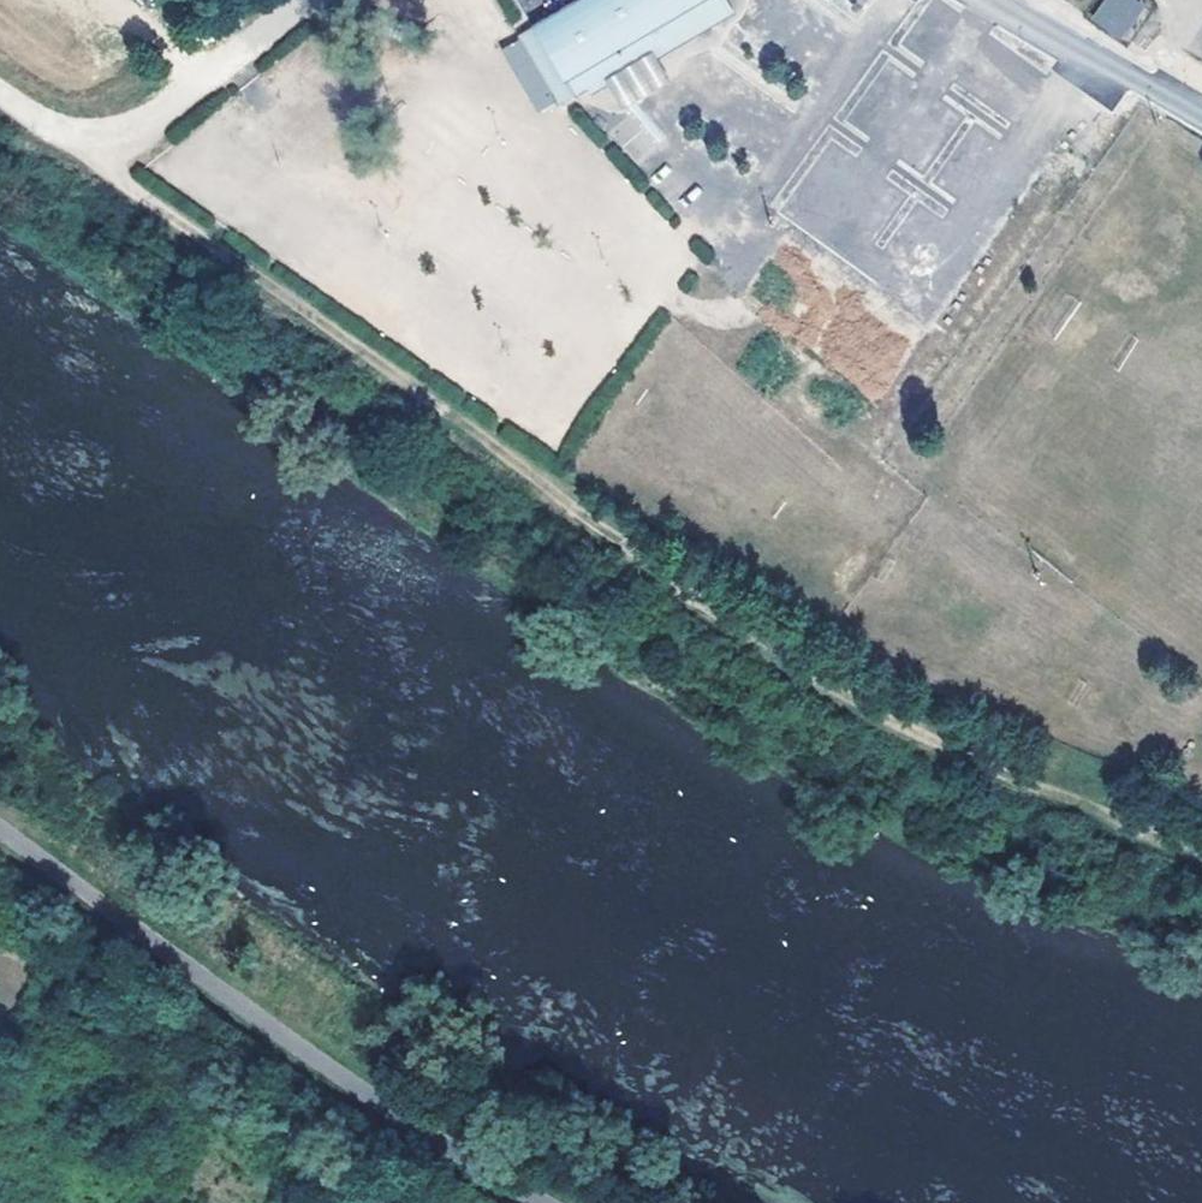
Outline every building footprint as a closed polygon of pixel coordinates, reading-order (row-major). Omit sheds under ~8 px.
[(644,51),(648,59),(687,36),(701,33),(698,27),(723,13),(717,0),(564,0),(512,31),(554,100),(582,85),(585,89),(601,79),(644,51)] [(1086,20),(1113,39),(1134,10),(1121,0),(1103,0),(1086,20)] [(648,59),(644,51),(601,79),(615,103),(659,77),(648,59)]
